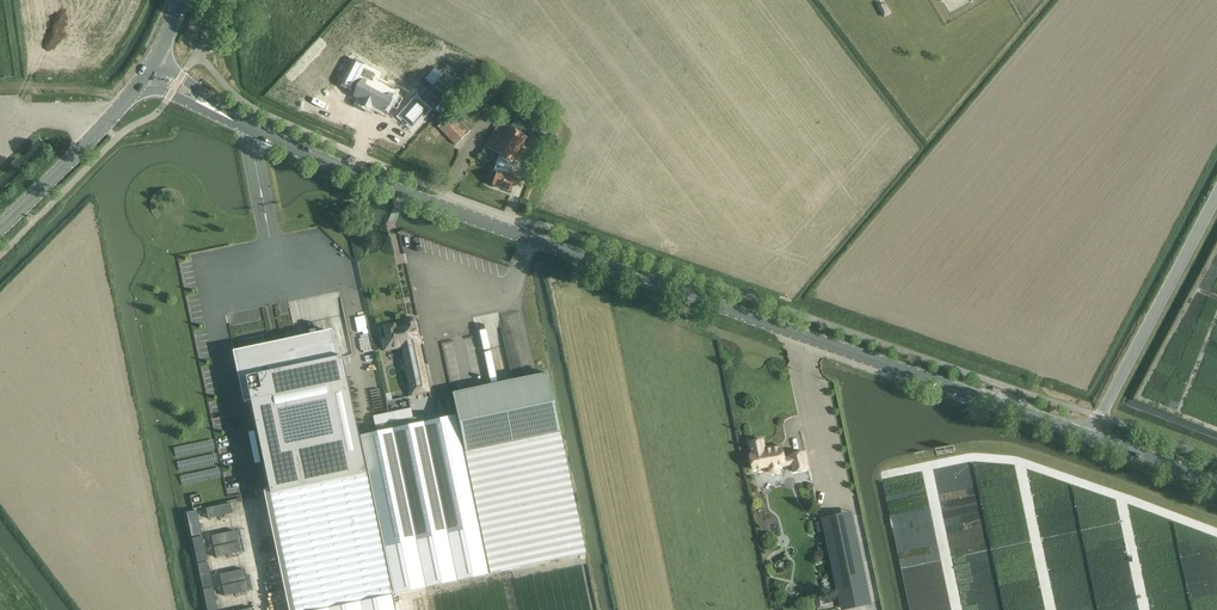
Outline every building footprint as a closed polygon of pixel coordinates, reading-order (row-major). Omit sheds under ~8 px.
[(357,90),(354,96),(363,101),(362,103),(363,103),(369,106),(369,107),(370,107),(371,105),(390,115),(390,114),(384,111),(394,91),(395,90),(394,90),(393,91),(375,81),(375,80),(374,80),(372,85),(358,78),(365,65),(355,59),(341,86),(349,90),(350,87),(357,90)] [(402,117),(412,126),(427,110),(416,101),(402,117)] [(491,136),(485,146),(499,155),(512,162),(527,138),(535,124),(541,127),(547,115),(526,104),(511,128),(500,121),(491,136)] [(438,127),(456,145),(469,132),(452,113),(438,127)] [(507,175),(512,162),(499,155),(493,171),(497,172),(492,185),(511,192),(516,179),(507,175)] [(398,263),(406,262),(399,232),(392,234),(398,263)] [(419,343),(415,323),(414,321),(412,319),(410,319),(408,319),(406,321),(405,323),(405,325),(405,327),(394,330),(394,326),(385,327),(387,338),(383,340),(385,351),(396,348),(395,346),(405,344),(409,364),(406,365),(412,394),(428,391),(418,344),(419,343)] [(236,354),(245,396),(244,396),(245,402),(250,400),(269,489),(264,490),(265,493),(269,492),(270,494),(294,609),(395,609),(392,595),(393,595),(489,574),(455,416),(439,420),(376,433),(360,436),(358,437),(343,364),(342,357),(337,358),(331,332),(330,332),(335,358),(299,366),(294,342),(287,343),(281,344),(281,343),(275,344),(275,345),(270,346),(236,354)] [(547,373),(452,393),(490,573),(585,553),(573,494),(547,373)] [(751,455),(753,467),(754,470),(768,467),(769,469),(769,470),(770,471),(771,472),(772,473),(773,473),(774,473),(775,473),(776,473),(777,473),(778,473),(778,472),(779,471),(780,470),(780,469),(780,468),(780,467),(780,466),(792,464),(794,472),(809,469),(805,452),(791,455),(791,457),(785,458),(783,446),(766,450),(763,440),(751,442),(753,454),(751,455)] [(205,609),(216,609),(198,509),(187,511),(205,609)] [(823,522),(831,557),(839,593),(842,609),(846,609),(872,604),(868,587),(853,515),(823,522)] [(243,568),(219,574),(225,596),(248,590),(243,568)] [(814,598),(817,609),(819,609),(834,607),(831,594),(814,598)]
